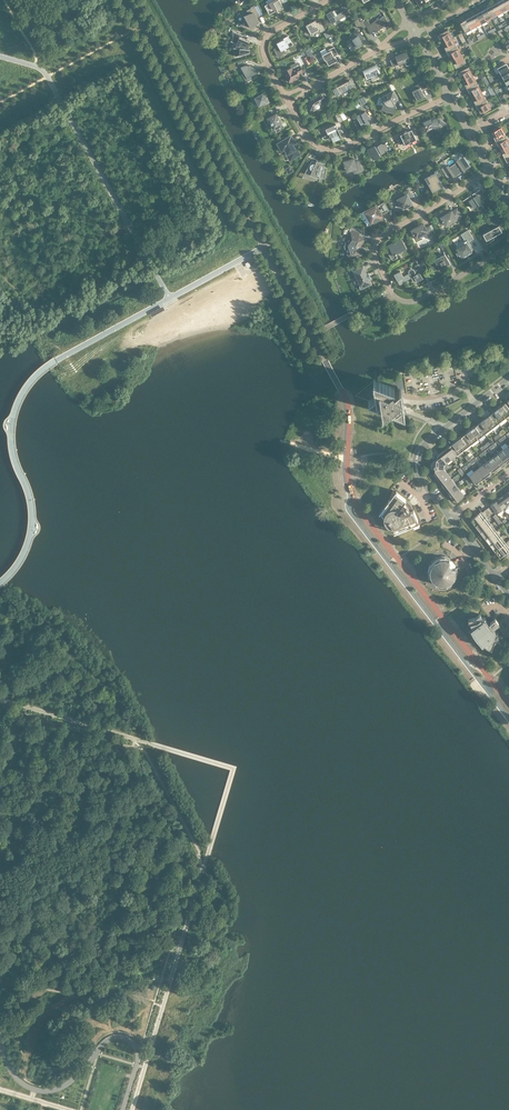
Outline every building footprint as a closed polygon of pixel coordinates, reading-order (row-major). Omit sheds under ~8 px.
[(265,5),(269,14),(277,10),(278,12),(279,12),(278,11),(284,8),(281,4),(284,2),(283,0),(275,0),(265,5)] [(503,0),(502,0),(497,2),(502,12),(508,9),(503,0)] [(502,12),(497,2),(492,5),(497,15),(502,12)] [(251,8),(247,11),(249,14),(245,16),(245,17),(244,23),(245,25),(251,27),(255,25),(255,24),(259,22),(256,17),(260,15),(254,5),(251,7),(251,8)] [(497,15),(492,5),(487,8),(492,18),(497,15)] [(331,10),(326,14),(332,23),(345,16),(346,17),(350,14),(345,6),(336,12),(334,9),(332,11),(331,10)] [(492,18),(487,8),(481,11),(486,20),(492,18)] [(486,20),(481,11),(476,14),(481,23),(486,20)] [(389,20),(387,20),(383,13),(384,15),(380,19),(378,18),(370,24),(367,20),(364,22),(370,33),(370,32),(373,29),(376,32),(382,27),(384,25),(386,27),(389,24),(389,23),(390,23),(389,20)] [(481,23),(476,14),(471,17),(476,26),(481,23)] [(476,26),(471,17),(465,20),(471,29),(476,26)] [(317,23),(315,20),(307,25),(309,30),(308,33),(314,35),(314,32),(320,30),(321,32),(325,29),(320,22),(317,23)] [(471,29),(465,20),(460,23),(465,32),(471,29)] [(437,35),(442,43),(452,38),(448,29),(437,35)] [(249,47),(249,42),(250,42),(250,41),(242,38),(243,35),(233,31),(232,33),(232,36),(233,36),(231,41),(230,41),(236,43),(235,47),(233,47),(233,48),(236,56),(250,52),(250,49),(250,48),(248,48),(249,47)] [(357,46),(363,43),(361,40),(364,38),(360,32),(355,35),(356,36),(352,39),(353,41),(348,45),(348,44),(347,44),(351,50),(348,51),(348,52),(357,46)] [(282,50),(289,47),(288,45),(292,43),(290,40),(291,40),(290,39),(288,35),(280,40),(281,41),(277,43),(279,47),(274,49),(278,56),(284,53),(282,50)] [(457,46),(452,38),(442,43),(447,52),(457,46)] [(461,54),(457,46),(447,52),(451,60),(461,54)] [(311,47),(305,50),(310,58),(314,56),(311,50),(313,49),(311,47)] [(325,48),(320,51),(325,60),(326,60),(329,65),(337,60),(335,56),(338,54),(334,47),(327,51),(325,48)] [(410,56),(409,56),(408,57),(406,51),(402,53),(400,56),(390,60),(393,67),(405,62),(406,66),(408,65),(409,65),(410,65),(411,65),(411,64),(413,63),(410,56)] [(466,63),(461,54),(451,60),(456,68),(466,63)] [(500,74),(508,69),(508,68),(508,67),(507,68),(504,62),(496,66),(500,74)] [(376,64),(363,70),(363,71),(363,70),(367,78),(367,79),(371,77),(372,80),(378,78),(377,74),(380,72),(376,64)] [(253,75),(258,72),(257,71),(256,70),(256,69),(255,68),(254,68),(252,67),(252,66),(249,65),(249,66),(247,66),(246,66),(245,66),(244,66),(242,67),(241,67),(244,73),(241,74),(246,82),(254,78),(253,75)] [(292,81),(293,80),(296,78),(296,79),(300,77),(298,74),(303,72),(300,66),(293,69),(292,67),(287,70),(288,70),(286,71),(285,74),(287,78),(287,79),(286,79),(286,80),(288,80),(288,81),(290,82),(291,81),(293,82),(293,81),(292,81)] [(458,72),(462,81),(473,75),(468,67),(458,72)] [(500,74),(503,79),(508,76),(508,69),(500,74)] [(477,83),(473,75),(462,81),(467,89),(477,83)] [(349,80),(333,89),(332,89),(336,96),(353,86),(349,80)] [(412,91),(414,94),(412,95),(414,99),(415,98),(417,101),(425,96),(421,90),(427,87),(424,81),(414,86),(415,90),(412,91)] [(482,91),(477,83),(467,89),(471,97),(482,91)] [(262,96),(258,87),(247,93),(253,103),(257,101),(259,105),(263,103),(264,105),(263,105),(264,105),(270,102),(266,94),(265,94),(262,96)] [(394,102),(398,100),(393,91),(384,96),(386,100),(381,103),(382,106),(382,109),(385,110),(386,113),(390,111),(393,112),(394,109),(397,108),(394,102)] [(486,100),(482,91),(471,97),(476,105),(486,100)] [(307,107),(314,111),(316,108),(317,108),(318,108),(319,107),(320,106),(320,105),(320,104),(319,104),(326,100),(321,93),(311,99),(307,107)] [(365,96),(359,100),(362,105),(368,102),(365,96)] [(491,108),(486,100),(476,105),(480,114),(491,108)] [(358,129),(369,123),(367,121),(371,118),(365,111),(362,114),(361,113),(357,115),(360,122),(356,124),(355,124),(358,129)] [(278,118),(276,114),(273,115),(271,112),(263,116),(268,125),(270,124),(271,125),(271,124),(274,129),(274,128),(276,132),(275,132),(274,133),(275,133),(276,133),(277,132),(278,132),(278,131),(279,130),(280,130),(281,129),(280,129),(279,126),(282,124),(279,120),(278,118)] [(440,120),(431,119),(424,122),(426,125),(425,125),(426,127),(426,126),(428,130),(432,128),(437,128),(441,131),(446,124),(440,120)] [(342,138),(340,133),(343,132),(343,131),(342,130),(341,130),(340,130),(339,130),(338,130),(336,124),(335,124),(336,125),(326,129),(329,134),(322,137),(322,138),(323,138),(323,139),(324,139),(325,139),(326,139),(332,137),(333,141),(341,137),(342,138)] [(491,133),(496,141),(506,136),(501,127),(491,133)] [(416,139),(412,130),(408,131),(408,130),(407,131),(406,130),(404,131),(404,132),(403,132),(404,133),(400,135),(402,137),(398,139),(400,144),(404,142),(405,145),(409,143),(410,144),(413,143),(412,141),(416,139)] [(292,144),(295,143),(291,135),(282,141),(282,140),(276,143),(278,147),(279,146),(282,151),(284,150),(287,155),(287,156),(289,160),(289,159),(290,160),(300,155),(296,147),(295,148),(292,144)] [(506,136),(496,141),(500,150),(508,145),(508,141),(506,136)] [(381,152),(382,153),(388,149),(384,142),(378,146),(376,147),(375,146),(368,149),(371,155),(371,158),(372,158),(373,159),(380,155),(379,154),(381,152)] [(500,150),(505,158),(508,155),(508,145),(500,150)] [(448,165),(441,169),(448,180),(451,178),(455,176),(462,172),(461,171),(464,169),(464,170),(470,166),(463,155),(460,158),(459,157),(458,158),(459,158),(457,159),(458,161),(449,167),(448,165)] [(347,161),(347,160),(344,161),(345,166),(344,166),(345,170),(349,172),(352,171),(352,170),(356,169),(357,173),(362,171),(359,161),(355,162),(354,158),(350,159),(351,160),(347,161)] [(325,178),(327,167),(324,166),(325,163),(320,161),(320,163),(312,161),(305,173),(302,178),(305,173),(311,174),(310,175),(312,176),(312,175),(316,176),(316,177),(317,175),(319,175),(319,178),(320,176),(325,178)] [(440,181),(438,177),(441,175),(438,170),(434,172),(435,173),(432,174),(430,175),(427,177),(430,183),(428,184),(433,192),(441,187),(438,182),(440,181)] [(410,180),(406,183),(409,190),(414,187),(410,180)] [(471,195),(465,199),(463,201),(465,199),(470,207),(473,206),(474,208),(483,202),(481,200),(485,197),(480,189),(472,194),(473,195),(471,196),(471,195)] [(399,202),(400,203),(403,208),(412,203),(410,201),(413,199),(408,190),(396,197),(395,198),(394,199),(395,200),(395,201),(396,202),(397,202),(399,202)] [(367,226),(383,217),(380,213),(384,211),(385,212),(388,210),(384,202),(380,204),(383,208),(379,210),(376,204),(374,205),(375,206),(365,212),(371,223),(366,225),(367,226)] [(446,210),(436,216),(440,223),(443,221),(446,225),(449,224),(450,226),(455,223),(453,221),(456,219),(456,218),(461,215),(457,209),(449,214),(446,210)] [(503,227),(496,214),(492,216),(497,226),(483,234),(486,240),(502,231),(500,228),(503,227)] [(427,232),(429,236),(433,233),(430,226),(426,228),(423,223),(419,226),(419,227),(416,228),(416,227),(416,228),(412,230),(414,233),(413,234),(416,239),(420,237),(419,236),(427,232)] [(359,247),(358,246),(361,246),(361,245),(363,242),(362,242),(362,240),(364,239),(362,239),(361,237),(362,237),(362,236),(359,235),(358,234),(358,233),(359,233),(350,230),(347,239),(346,242),(346,243),(346,244),(346,245),(346,246),(346,247),(347,249),(346,249),(345,249),(346,252),(347,255),(347,257),(351,257),(352,257),(353,257),(354,256),(355,256),(356,256),(357,256),(360,254),(360,252),(359,250),(358,249),(358,248),(359,247)] [(455,250),(458,255),(460,257),(461,258),(462,258),(463,257),(463,258),(472,252),(473,251),(473,250),(472,249),(473,249),(471,246),(472,246),(471,244),(470,244),(469,242),(474,239),(468,230),(461,234),(465,241),(456,247),(456,248),(456,249),(456,250),(455,250)] [(396,254),(407,248),(401,238),(401,239),(398,240),(385,247),(388,246),(390,249),(387,251),(391,258),(392,259),(393,260),(395,259),(396,258),(397,256),(396,255),(396,254)] [(443,267),(443,266),(449,263),(450,264),(444,252),(443,252),(445,254),(438,258),(434,260),(435,262),(430,264),(434,271),(434,270),(439,267),(439,269),(443,267)] [(372,284),(371,283),(369,279),(371,278),(368,272),(367,273),(363,266),(351,269),(355,279),(354,280),(354,281),(354,282),(354,283),(355,283),(355,284),(356,284),(357,284),(358,284),(360,289),(372,284)] [(400,271),(394,274),(397,280),(398,280),(400,284),(403,282),(403,281),(411,277),(413,280),(415,279),(417,282),(423,279),(419,272),(416,274),(414,271),(414,270),(413,270),(413,269),(412,269),(411,269),(410,269),(410,270),(409,270),(409,271),(409,272),(409,273),(403,277),(400,271)] [(395,388),(374,379),(374,380),(355,395),(376,403),(382,405),(383,413),(391,407),(405,412),(404,409),(401,387),(396,390),(394,388),(395,388)] [(505,403),(501,406),(500,405),(497,408),(505,418),(508,415),(508,408),(505,403)] [(505,418),(497,408),(495,410),(495,411),(491,414),(498,423),(505,418)] [(498,423),(491,414),(487,417),(486,416),(484,418),(492,428),(498,423)] [(492,428),(484,418),(481,420),(482,421),(477,424),(485,434),(492,428)] [(485,434),(477,424),(473,427),(470,429),(478,439),(485,434)] [(478,439),(470,429),(467,431),(468,432),(464,435),(471,444),(478,439)] [(471,444),(464,435),(460,438),(459,437),(456,439),(464,450),(471,444)] [(464,450),(456,439),(453,442),(454,442),(450,446),(457,455),(464,450)] [(457,455),(450,446),(445,450),(451,458),(456,455),(457,455)] [(503,449),(498,453),(505,462),(508,459),(508,457),(503,449)] [(451,458),(445,450),(439,454),(446,463),(451,458)] [(505,462),(498,453),(493,457),(500,465),(505,462)] [(437,456),(436,460),(436,462),(435,462),(434,462),(433,463),(432,462),(431,463),(431,464),(431,465),(431,466),(431,467),(432,468),(433,469),(434,469),(434,470),(435,470),(434,475),(435,475),(444,468),(444,464),(446,463),(439,454),(437,456)] [(500,465),(493,457),(488,460),(495,469),(500,465)] [(495,469),(488,460),(484,464),(491,473),(495,469)] [(491,473),(484,464),(479,468),(486,476),(491,473)] [(448,474),(444,468),(435,475),(439,480),(448,474)] [(486,476),(479,468),(474,471),(481,480),(486,476)] [(481,480),(474,471),(469,475),(476,484),(481,480)] [(452,479),(448,474),(439,480),(443,486),(452,479)] [(456,484),(452,479),(443,486),(447,491),(456,484)] [(460,489),(456,484),(447,491),(451,496),(460,489)] [(465,497),(460,489),(451,496),(455,502),(457,501),(458,502),(465,497)] [(391,496),(387,501),(389,503),(381,513),(390,520),(394,530),(406,525),(407,527),(413,524),(413,523),(418,520),(414,509),(411,511),(410,509),(409,508),(409,507),(408,506),(407,505),(406,504),(405,503),(404,502),(406,500),(397,492),(393,497),(391,496)] [(505,493),(505,494),(501,497),(500,497),(507,506),(508,504),(508,499),(505,493)] [(507,506),(500,497),(501,497),(496,501),(496,500),(502,509),(507,506)] [(502,509),(496,500),(495,500),(496,501),(491,504),(490,504),(497,513),(502,509)] [(482,512),(481,511),(470,519),(472,521),(471,522),(474,526),(486,518),(482,512)] [(486,517),(486,518),(474,526),(478,531),(479,530),(481,532),(491,524),(486,518),(486,517)] [(496,530),(491,524),(481,532),(482,534),(481,535),(484,539),(496,530)] [(501,536),(496,530),(484,539),(487,543),(489,542),(491,544),(501,536)] [(505,543),(501,536),(491,544),(492,546),(491,547),(494,552),(505,543),(506,543),(505,543)] [(505,554),(508,551),(508,548),(505,543),(494,552),(497,556),(498,555),(500,558),(505,554)] [(452,567),(449,563),(449,560),(451,557),(445,556),(439,556),(434,559),(432,561),(430,563),(428,569),(428,575),(431,580),(435,584),(441,586),(447,586),(452,583),(456,579),(458,573),(458,567),(455,568),(452,567)] [(482,617),(480,614),(475,618),(468,618),(469,621),(469,622),(469,623),(470,626),(473,633),(473,634),(474,634),(477,639),(478,640),(479,640),(480,641),(484,645),(486,646),(487,647),(491,649),(494,642),(499,638),(496,635),(498,632),(497,632),(496,631),(494,629),(496,627),(495,625),(499,622),(495,618),(491,621),(490,619),(488,621),(486,618),(485,617),(486,617),(486,616),(482,617)]
